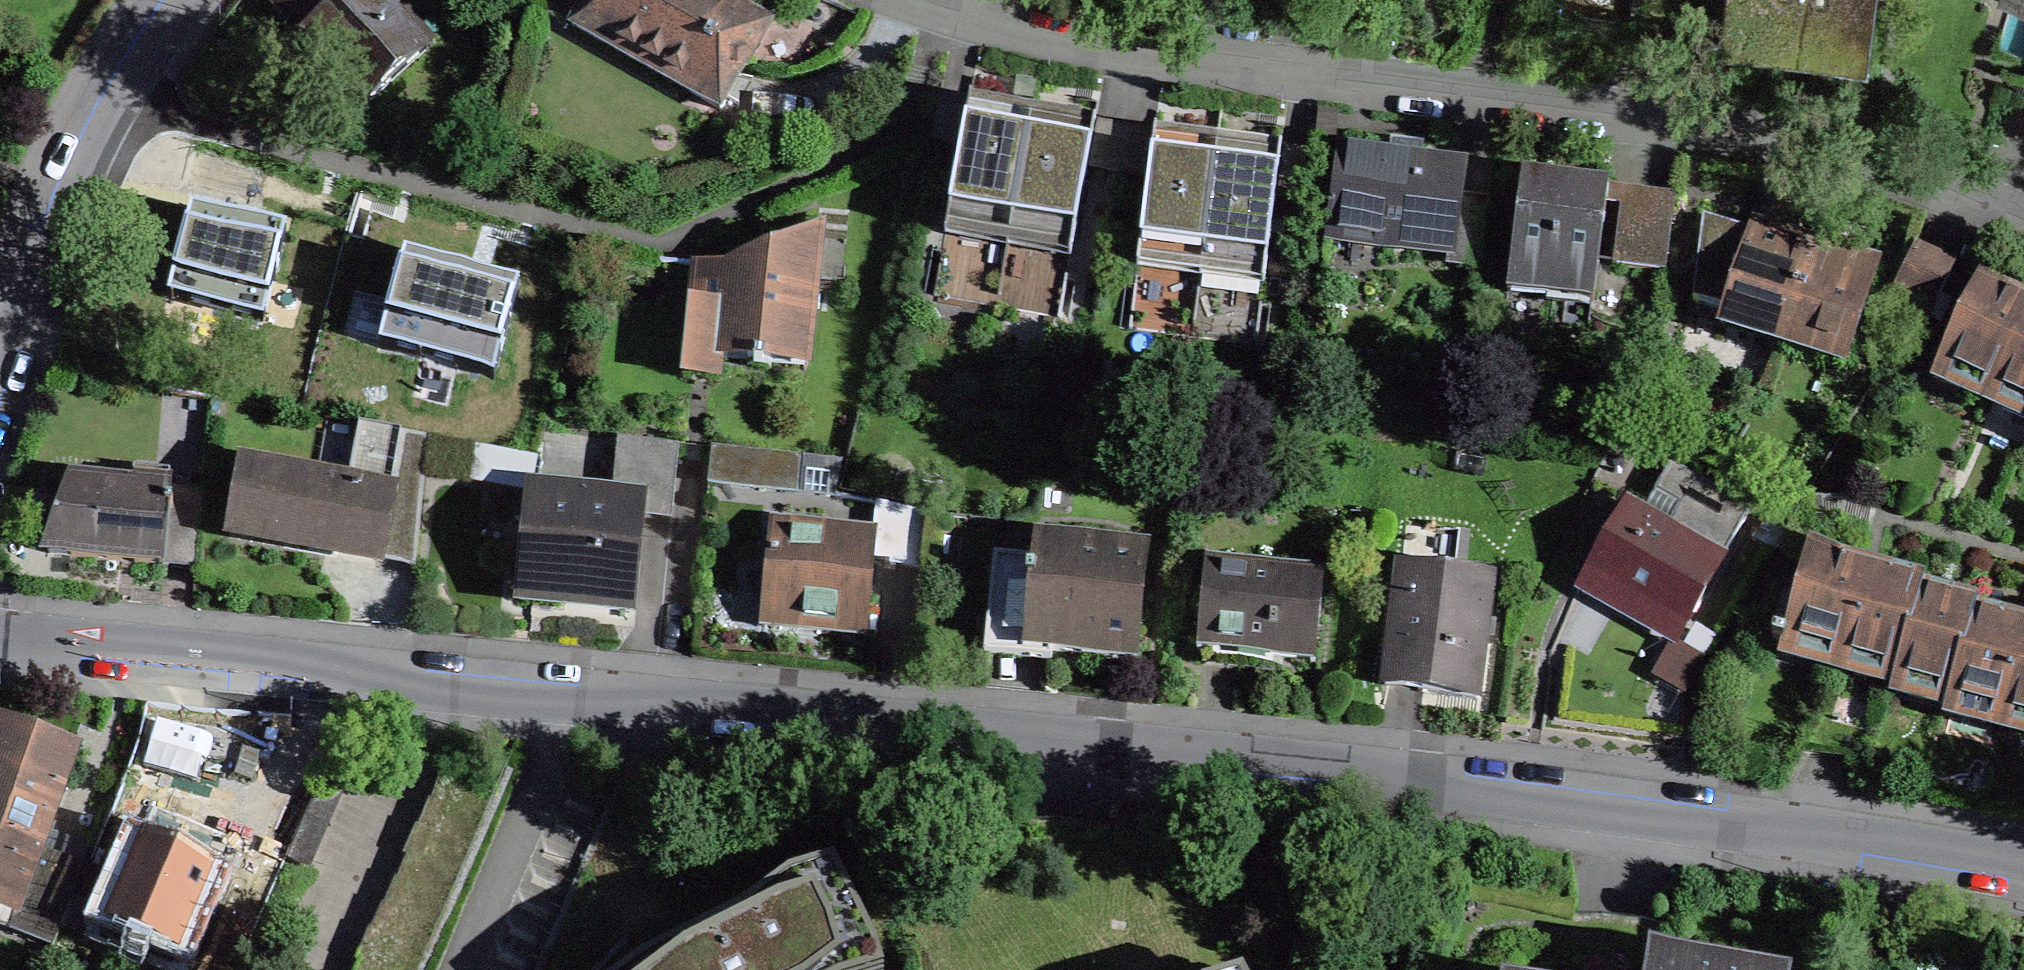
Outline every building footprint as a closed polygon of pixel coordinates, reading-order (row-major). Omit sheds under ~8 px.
[(272,4),(363,105),(427,48),(385,0),(277,0),(272,4)] [(720,110),(770,22),(731,0),(586,0),(571,25),(720,110)] [(1714,49),(1749,53),(1862,66),(1870,0),(1720,0),(1714,49)] [(967,110),(946,225),(1009,236),(1030,122),(1009,118),(967,110)] [(1009,236),(1072,248),(1093,133),(1047,125),(1030,122),(1009,236)] [(1380,245),(1449,254),(1448,264),(1480,268),(1488,199),(1459,195),(1462,165),(1420,160),(1422,145),(1407,143),(1392,141),(1390,156),(1341,150),(1331,233),(1380,239),(1380,245)] [(1153,143),(1138,258),(1202,266),(1216,151),(1197,148),(1153,143)] [(1202,266),(1265,274),(1280,159),(1232,153),(1216,151),(1202,266)] [(1522,173),(1507,292),(1593,303),(1608,184),(1541,175),(1522,173)] [(285,217),(189,196),(169,285),(265,307),(285,217)] [(1620,204),(1613,266),(1665,273),(1673,211),(1620,204)] [(725,257),(692,260),(680,369),(723,370),(724,348),(809,358),(821,216),(725,257)] [(1692,301),(1788,331),(1815,245),(1768,230),(1752,224),(1750,231),(1703,216),(1692,301)] [(407,241),(381,334),(493,365),(518,271),(407,241)] [(1846,254),(1815,245),(1788,331),(1852,350),(1879,264),(1846,254)] [(1896,307),(1928,321),(1952,268),(1914,251),(1896,307)] [(1941,366),(2023,402),(2023,299),(2003,289),(1980,279),(1941,366)] [(360,425),(350,484),(241,465),(230,529),(269,536),(338,549),(338,551),(415,565),(428,438),(360,425)] [(529,494),(519,600),(552,603),(630,611),(641,503),(671,506),(677,445),(617,439),(611,499),(531,491),(537,457),(536,457),(478,447),(471,484),(529,494)] [(800,489),(803,457),(712,448),(709,480),(800,489)] [(1666,529),(1626,506),(1586,576),(1626,599),(1682,630),(1751,508),(1671,463),(1655,491),(1679,505),(1666,529)] [(196,569),(203,490),(68,476),(44,546),(48,554),(76,557),(195,569),(196,569)] [(928,515),(895,507),(890,565),(923,569),(928,515)] [(863,637),(866,638),(866,634),(876,533),(770,523),(760,624),(784,626),(863,634),(863,637)] [(1460,531),(1406,525),(1385,687),(1407,690),(1476,698),(1490,577),(1455,573),(1460,531)] [(1135,661),(1146,551),(1036,540),(1033,575),(1026,574),(1025,582),(991,579),(984,655),(1051,662),(1052,653),(1062,654),(1135,661)] [(1896,669),(1897,669),(1921,587),(1923,580),(1810,549),(1786,638),(1774,635),(1772,643),(1783,646),(1785,641),(1817,649),(1896,669)] [(1314,662),(1324,569),(1205,557),(1197,643),(1201,644),(1221,653),(1233,654),(1262,657),(1270,655),(1310,659),(1310,662),(1314,662)] [(1912,681),(1950,691),(1975,608),(1976,601),(1921,587),(1897,669),(1895,678),(1909,682),(1910,680),(1912,681)] [(1975,608),(1950,691),(1948,697),(1970,704),(2023,719),(2023,621),(1975,608)] [(0,721),(0,722),(0,835),(37,849),(73,747),(0,721)] [(444,750),(350,969),(420,969),(503,775),(444,750)] [(214,870),(202,865),(208,851),(173,836),(158,830),(152,844),(140,839),(107,917),(181,949),(214,870)] [(84,866),(37,849),(0,835),(0,907),(11,911),(5,927),(53,944),(61,925),(75,930),(86,902),(72,896),(84,866)] [(833,969),(875,947),(841,878),(798,899),(788,877),(741,911),(633,969),(834,969),(833,969)] [(1675,958),(1650,954),(1648,969),(1752,969),(1675,958)]
